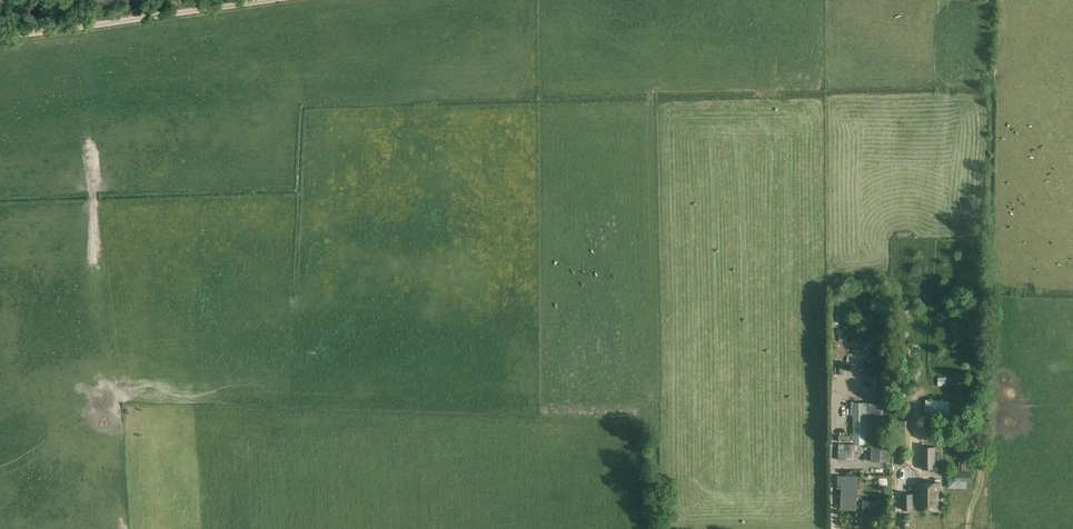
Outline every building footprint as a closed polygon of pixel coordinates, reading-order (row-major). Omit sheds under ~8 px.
[(854,350),(855,342),(843,341),(843,348),(854,350)] [(851,440),(865,440),(865,399),(852,399),(851,440)] [(926,415),(949,417),(950,401),(927,400),(926,415)] [(891,403),(871,403),(872,462),(891,462),(891,403)] [(910,447),(911,420),(893,420),(893,447),(910,447)] [(943,421),(925,420),(924,430),(943,431),(943,421)] [(936,447),(922,447),(922,469),(936,469),(936,447)] [(852,449),(838,449),(838,459),(852,460),(852,449)] [(900,465),(911,466),(912,454),(911,454),(911,453),(901,452),(900,465)] [(857,501),(849,500),(850,487),(857,488),(858,467),(840,466),(840,485),(842,485),(841,508),(856,509),(857,501)] [(955,470),(955,484),(973,484),(973,471),(955,470)] [(913,494),(903,494),(903,510),(940,510),(940,483),(919,483),(919,495),(913,495),(913,494)] [(873,507),(873,498),(863,497),(863,507),(873,507)]
